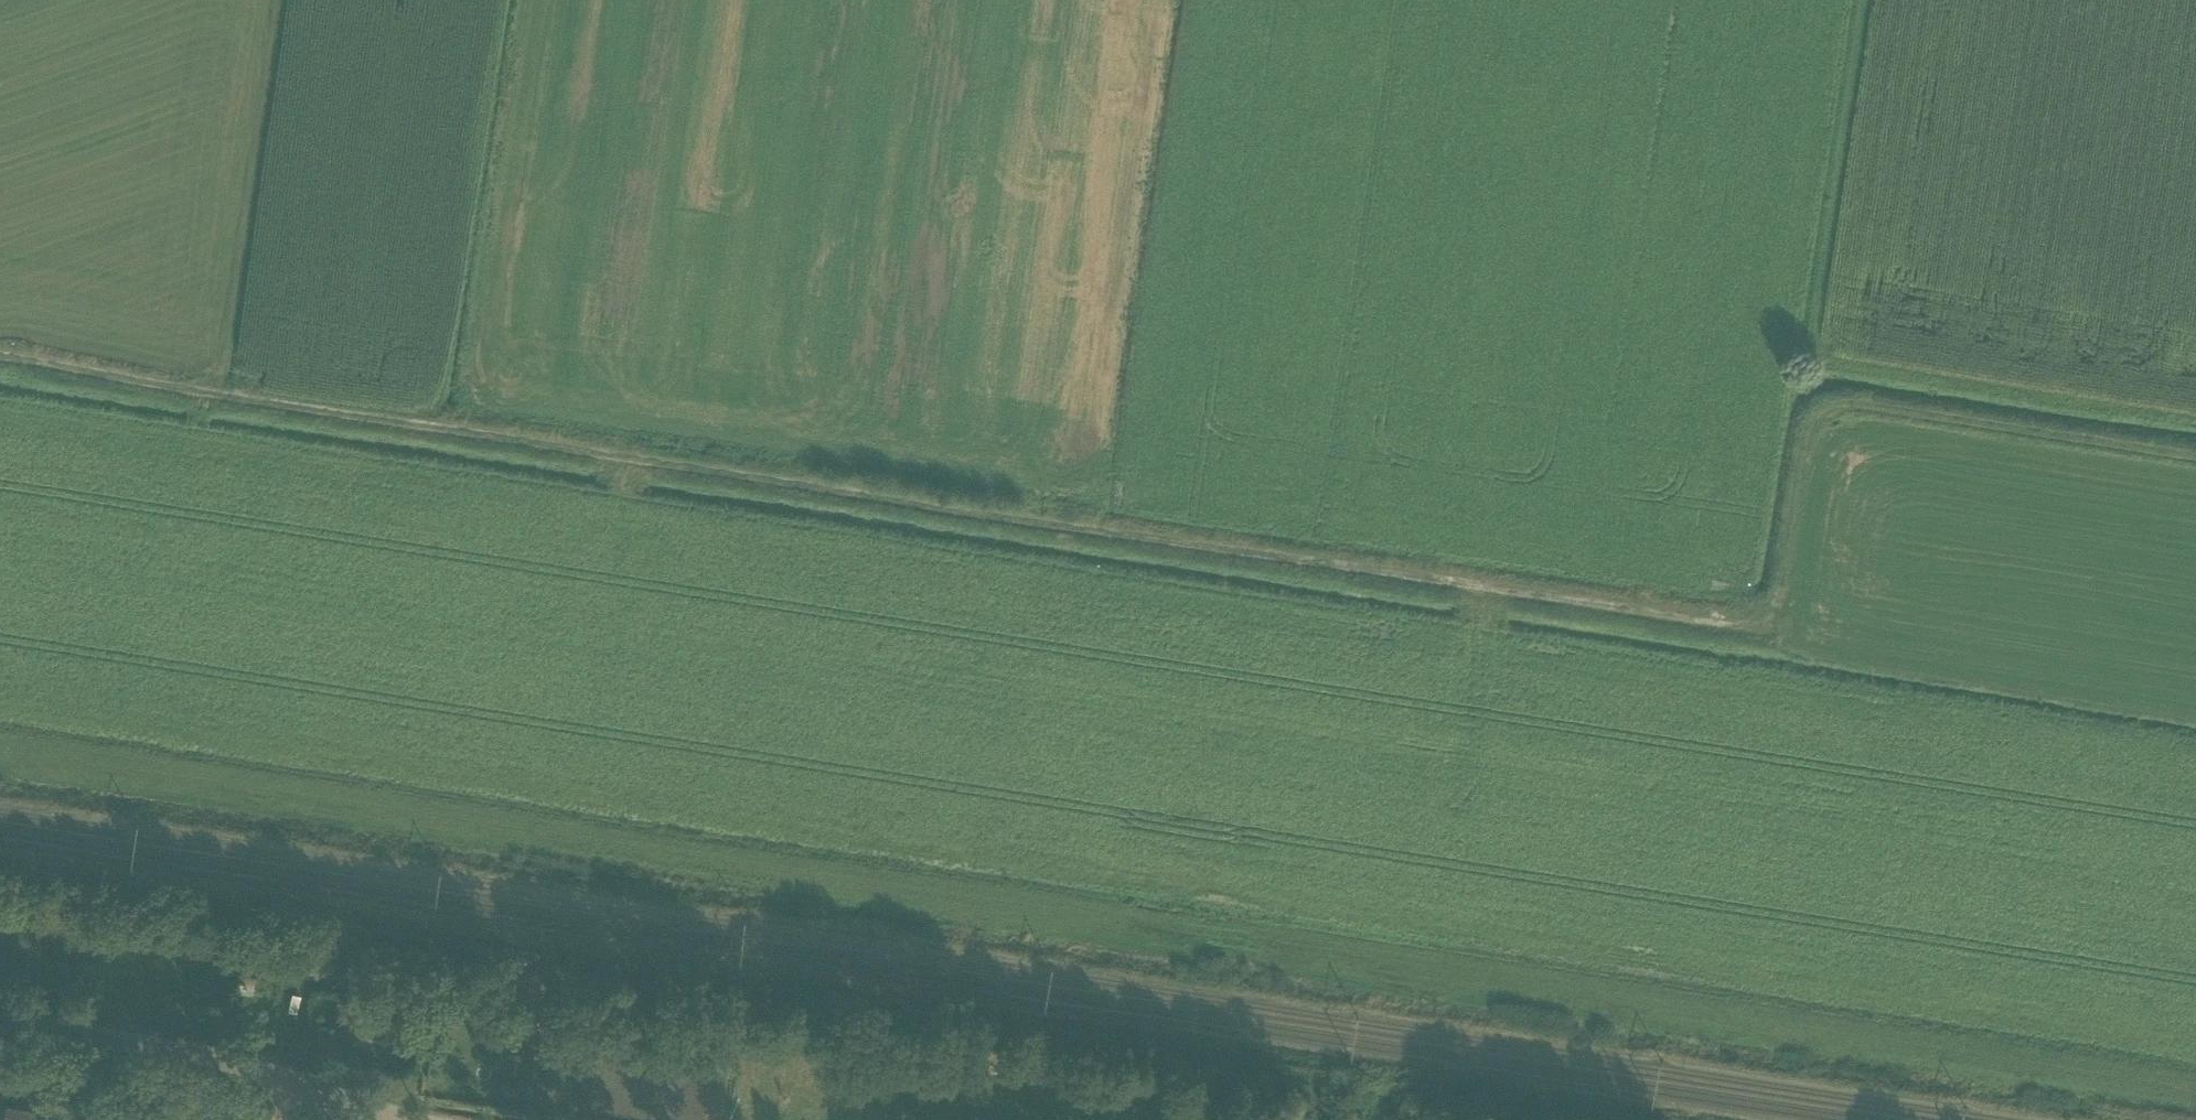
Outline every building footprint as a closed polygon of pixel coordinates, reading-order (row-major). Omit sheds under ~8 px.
[(742,992),(731,990),(728,1001),(739,1003),(742,992)] [(5,1119),(51,1119),(51,1115),(7,1107),(5,1119)]
